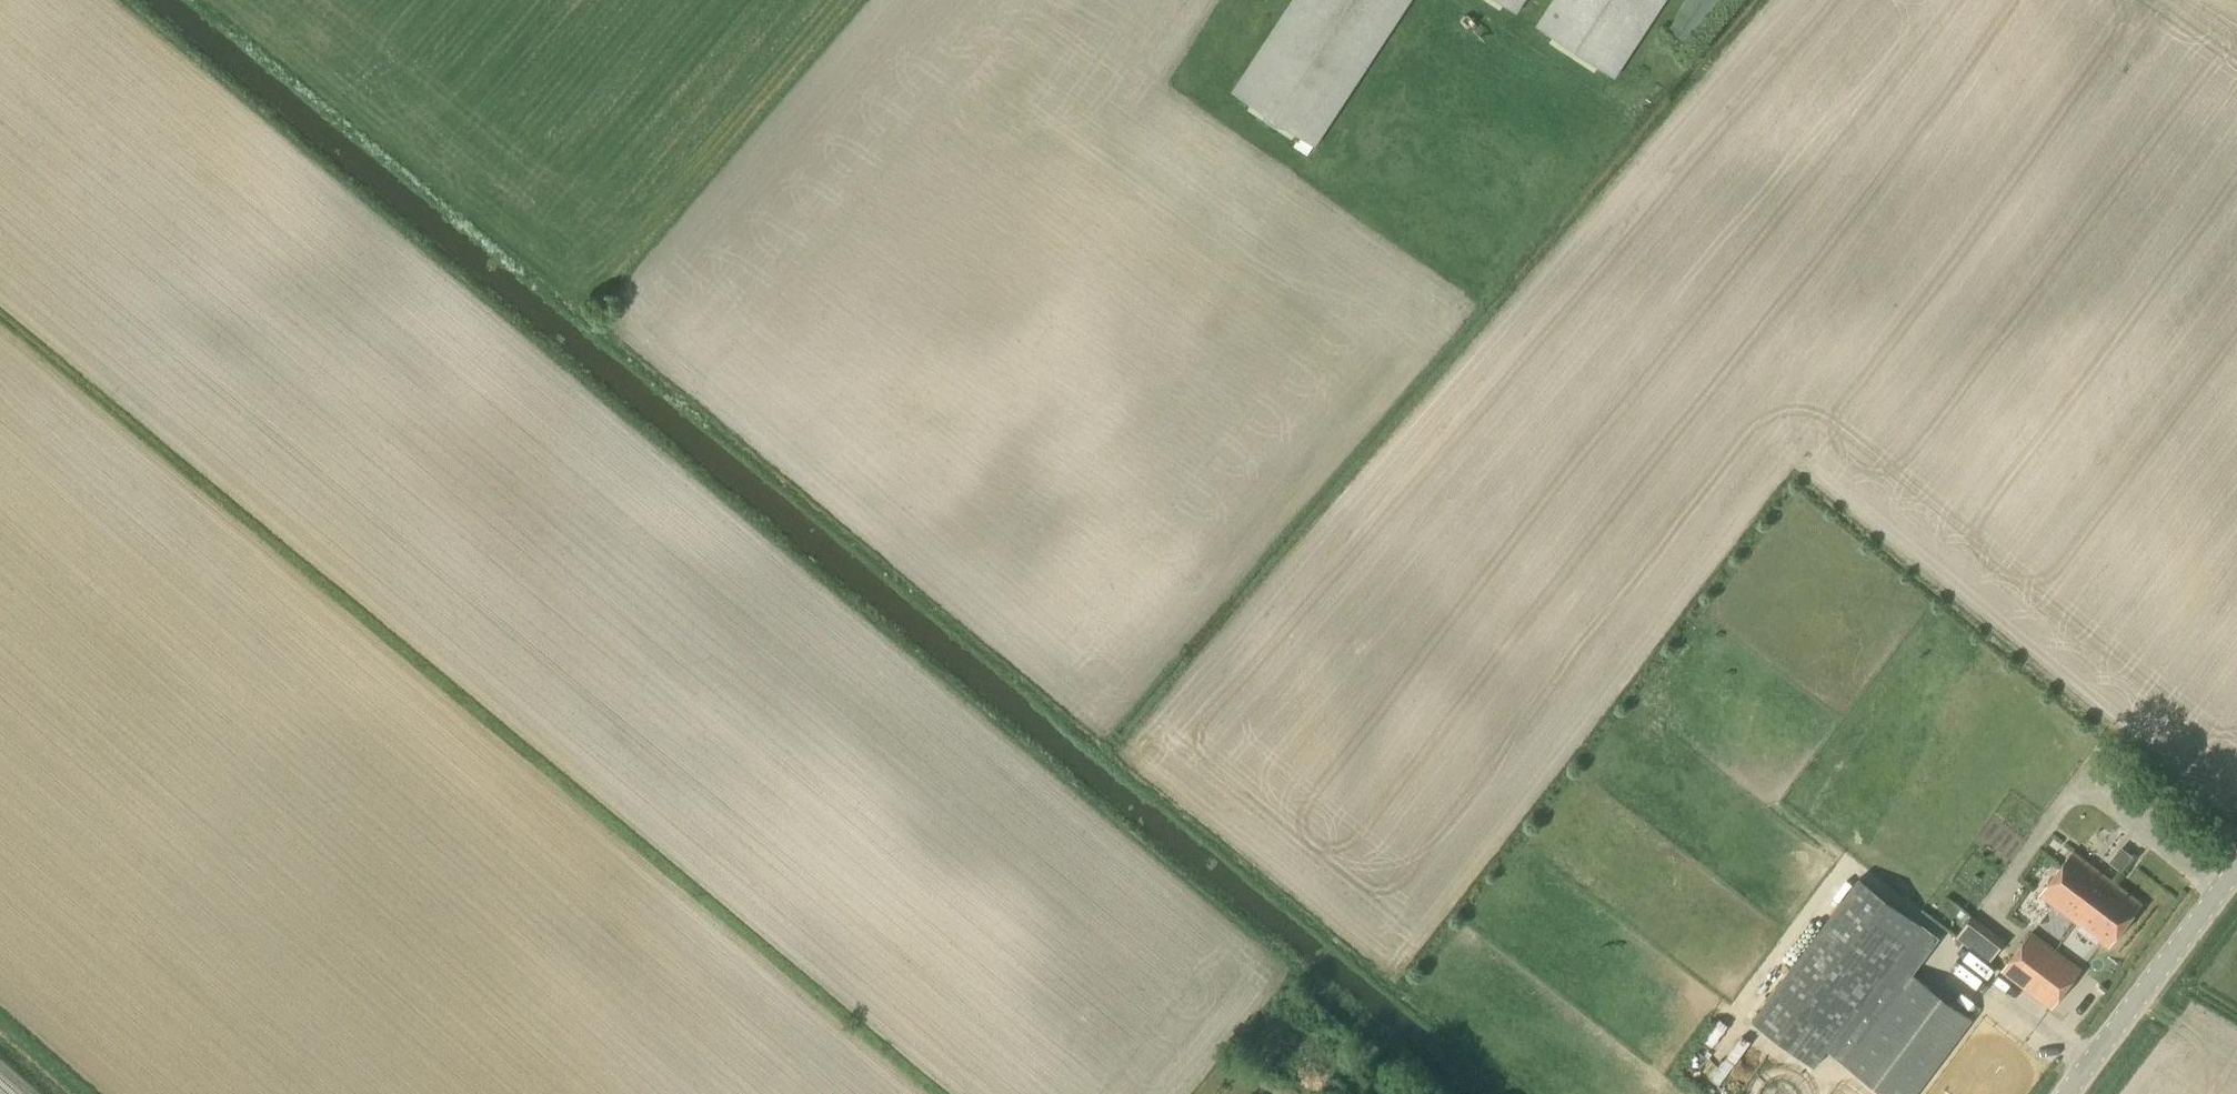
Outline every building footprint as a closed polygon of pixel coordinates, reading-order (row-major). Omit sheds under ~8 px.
[(1312,149),(1411,0),(1293,0),(1230,95),(1312,149)] [(1516,12),(1517,11),(1516,10),(1523,0),(1498,0),(1516,12)] [(1538,25),(1536,25),(1536,26),(1614,77),(1614,76),(1613,75),(1663,0),(1555,0),(1538,25)] [(1718,0),(1686,0),(1670,20),(1690,36),(1718,0)] [(2099,906),(2114,886),(2072,854),(2040,895),(2073,920),(2089,898),(2099,906)] [(1826,1049),(1844,1063),(1885,1093),(1913,1093),(1971,1019),(1912,974),(1939,938),(1860,878),(1752,1020),(1813,1066),(1826,1049)] [(2089,898),(2073,920),(2081,926),(2077,930),(2096,944),(2100,940),(2109,947),(2140,906),(2114,886),(2099,906),(2089,898)] [(1988,965),(1989,964),(2007,941),(1973,916),(1954,940),(1988,965)] [(2027,990),(2057,951),(2032,932),(2002,971),(2027,990)] [(2052,1009),(2080,969),(2057,951),(2027,990),(2052,1009)]
